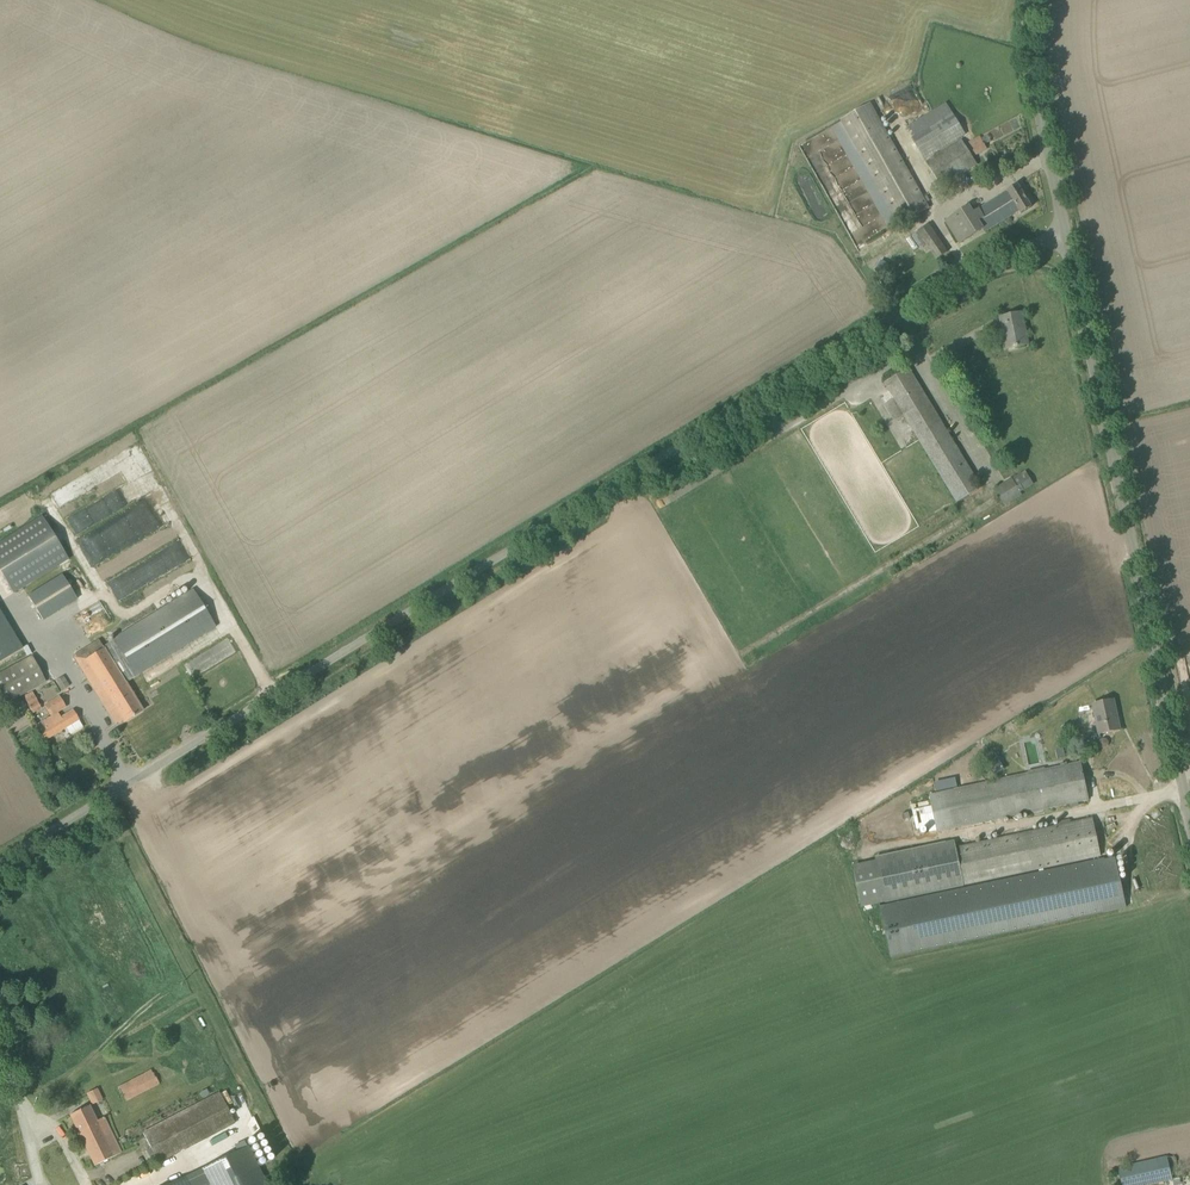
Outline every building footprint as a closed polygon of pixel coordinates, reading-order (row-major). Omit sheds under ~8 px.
[(872,103),(841,121),(898,225),(930,208),(872,103)] [(912,138),(924,159),(966,134),(954,114),(925,132),(919,123),(912,127),(917,136),(912,138)] [(980,136),(967,143),(974,157),(987,149),(980,136)] [(927,162),(942,187),(977,165),(962,140),(927,162)] [(1022,213),(1032,207),(1018,184),(1008,190),(1008,191),(980,209),(979,207),(972,212),(968,206),(945,220),(960,243),(983,229),(985,232),(1020,210),(1022,213)] [(937,259),(947,252),(928,224),(918,231),(937,259)] [(1007,349),(1029,344),(1022,312),(1000,317),(1007,349)] [(982,487),(915,378),(909,368),(884,383),(889,390),(879,396),(895,421),(904,416),(909,424),(957,502),(982,487)] [(1016,488),(1011,480),(994,490),(1004,506),(1021,496),(1020,494),(1023,491),(1020,486),(1016,488)] [(86,553),(92,564),(151,532),(159,528),(154,519),(157,517),(152,508),(150,500),(134,504),(113,516),(115,525),(103,531),(79,537),(75,539),(88,563),(86,553)] [(69,559),(42,516),(0,542),(0,571),(14,593),(69,559)] [(106,582),(117,600),(138,587),(127,569),(106,582)] [(43,620),(77,599),(62,574),(28,595),(43,620)] [(126,682),(216,627),(193,590),(112,638),(113,640),(103,647),(99,640),(72,656),(78,666),(105,713),(107,712),(115,724),(122,719),(124,722),(143,711),(126,682)] [(0,610),(0,663),(21,650),(23,649),(0,610)] [(46,682),(32,656),(11,667),(0,673),(0,696),(5,704),(46,682)] [(62,675),(53,680),(59,691),(68,686),(62,675)] [(42,709),(38,702),(34,695),(26,700),(33,713),(34,713),(42,709)] [(61,717),(58,712),(66,708),(60,696),(44,705),(51,717),(50,718),(49,717),(42,721),(35,726),(38,731),(44,741),(79,720),(72,709),(61,717)] [(1098,734),(1109,732),(1120,730),(1114,699),(1092,704),(1098,734)] [(982,772),(984,781),(996,774),(988,761),(978,767),(976,768),(979,773),(982,772)] [(1068,765),(985,783),(954,789),(930,794),(938,832),(1077,802),(1089,799),(1080,762),(1068,765)] [(1093,819),(1081,821),(956,847),(955,840),(876,857),(878,866),(854,871),(862,907),(879,903),(1101,857),(1101,856),(1093,819)] [(1115,856),(1101,859),(879,906),(891,957),(1126,907),(1115,856)] [(152,1069),(118,1087),(126,1101),(159,1083),(152,1069)] [(89,1105),(102,1099),(96,1087),(84,1093),(89,1105)] [(158,1162),(169,1157),(235,1123),(220,1094),(143,1133),(158,1162)] [(70,1115),(95,1166),(122,1153),(104,1117),(97,1121),(89,1106),(70,1115)] [(249,1145),(185,1177),(168,1184),(268,1184),(249,1145)] [(1118,1167),(1122,1184),(1149,1184),(1173,1180),(1167,1156),(1118,1167)]
